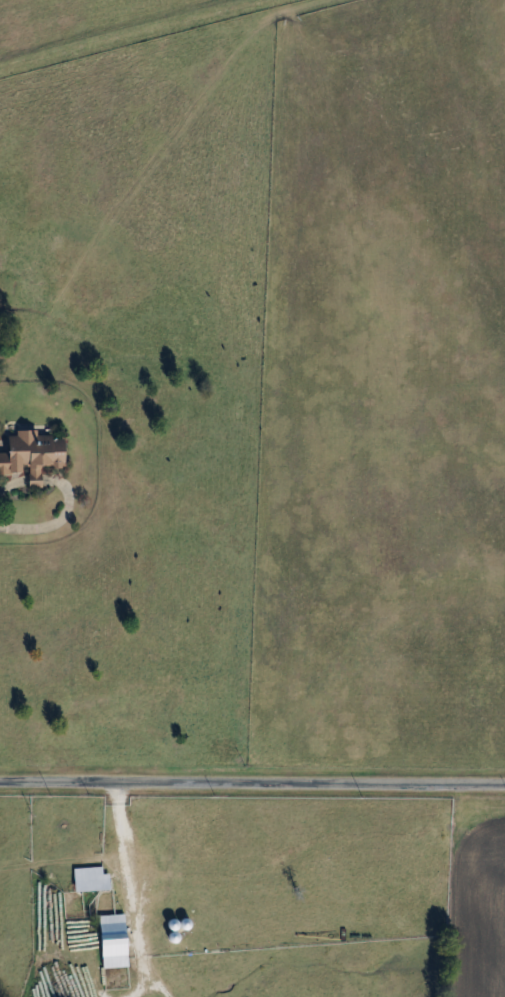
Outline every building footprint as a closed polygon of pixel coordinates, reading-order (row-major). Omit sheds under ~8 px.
[(33,473),(32,486),(45,487),(45,467),(69,468),(70,434),(10,432),(9,452),(0,452),(0,472),(33,473)] [(113,872),(104,872),(104,866),(76,867),(77,891),(113,890),(113,872)] [(132,967),(130,913),(101,914),(102,968),(132,967)]
